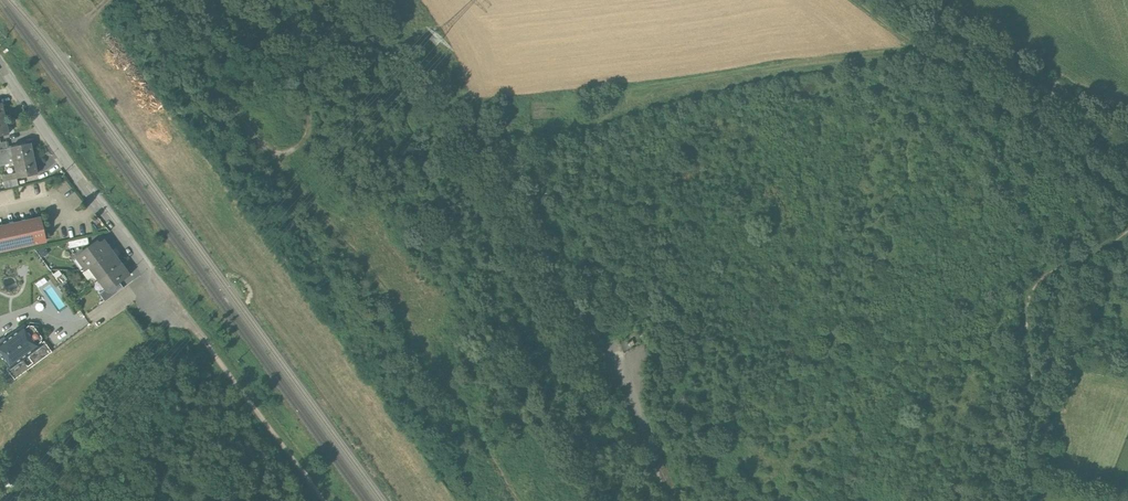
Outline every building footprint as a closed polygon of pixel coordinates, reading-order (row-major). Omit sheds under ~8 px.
[(0,120),(0,137),(8,135),(5,119),(0,120)] [(0,150),(0,167),(14,163),(33,159),(30,144),(8,149),(0,150)] [(33,159),(14,163),(18,179),(37,174),(33,159)] [(16,179),(4,182),(6,188),(18,186),(16,179)] [(48,241),(42,214),(0,223),(0,252),(48,241)] [(88,238),(68,242),(69,249),(89,244),(88,238)] [(92,245),(76,257),(86,270),(89,268),(111,252),(103,241),(99,244),(98,243),(93,246),(92,245)] [(111,252),(89,268),(98,280),(121,264),(111,252)] [(121,264),(98,280),(105,289),(114,284),(115,286),(120,283),(129,276),(121,264)] [(105,289),(105,290),(99,294),(105,302),(123,288),(120,283),(115,286),(114,284),(105,289)] [(8,338),(3,338),(0,340),(0,357),(3,357),(9,367),(10,367),(16,363),(17,364),(23,360),(28,356),(33,352),(32,351),(38,346),(37,345),(41,342),(41,338),(33,327),(29,326),(25,329),(24,327),(8,338)] [(41,342),(37,345),(38,346),(32,351),(33,352),(28,356),(34,365),(52,352),(44,341),(42,343),(41,342)] [(23,360),(17,364),(16,363),(10,367),(9,367),(6,369),(14,379),(29,369),(23,360)]
